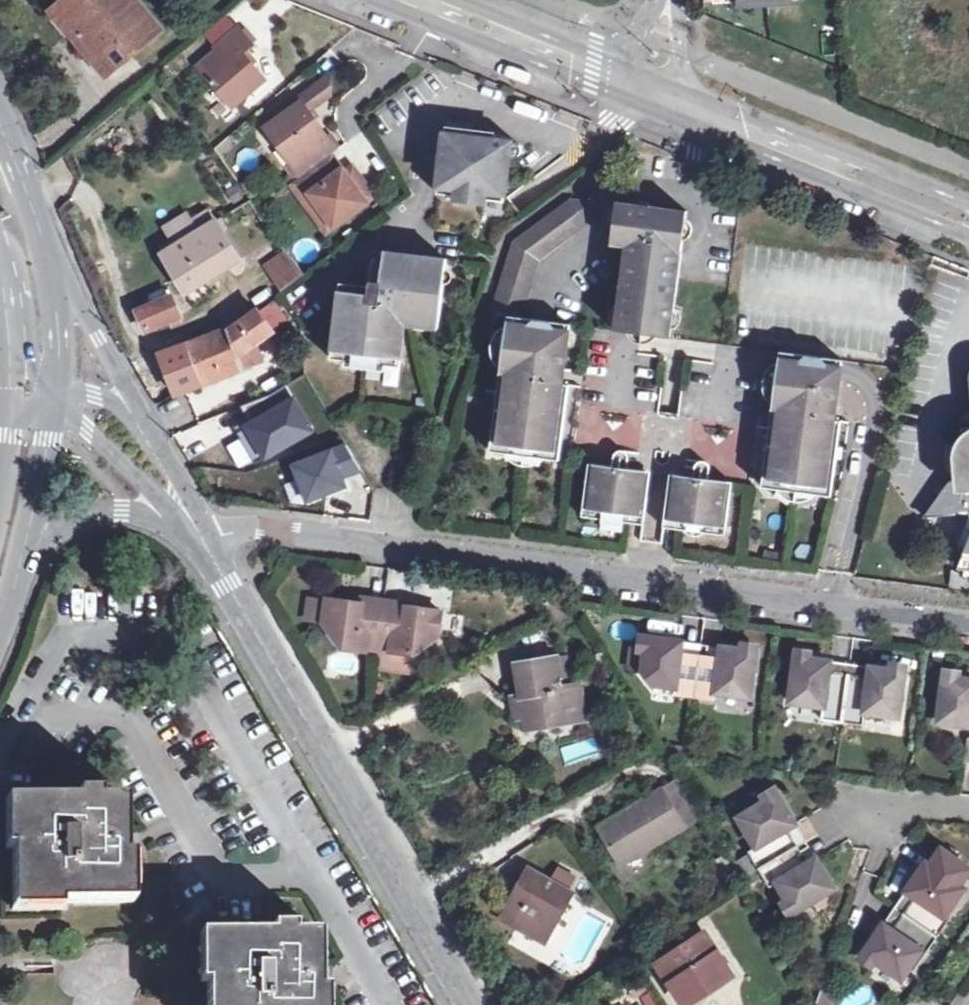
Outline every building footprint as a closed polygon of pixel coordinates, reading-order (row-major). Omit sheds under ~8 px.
[(166,28),(141,0),(57,0),(43,12),(104,82),(166,28)] [(215,47),(218,50),(198,66),(231,106),(264,78),(243,53),(253,44),(239,28),(215,47)] [(266,123),(269,127),(304,102),(311,112),(331,97),(329,77),(266,123)] [(280,149),(301,177),(338,150),(325,133),(311,112),(304,102),(269,127),(283,146),(280,149)] [(503,201),(509,157),(515,158),(518,157),(521,154),(521,152),(522,149),(520,146),(517,144),(478,138),(479,130),(447,126),(438,192),(458,195),(458,189),(485,193),(485,199),(503,201)] [(283,146),(269,127),(264,130),(278,150),(280,149),(283,146)] [(333,155),(294,184),(306,200),(313,195),(335,225),(367,202),(359,190),(367,184),(357,171),(349,177),(346,172),(333,155)] [(346,172),(349,177),(357,171),(354,167),(346,172)] [(367,184),(359,190),(367,202),(375,196),(367,184)] [(313,195),(306,200),(328,231),(335,225),(313,195)] [(510,316),(522,318),(541,260),(589,224),(592,202),(570,199),(513,241),(491,313),(510,316)] [(674,249),(683,250),(688,211),(660,207),(641,200),(641,205),(618,202),(613,239),(628,240),(627,245),(635,246),(629,294),(620,293),(616,330),(671,337),(676,302),(667,300),(674,249)] [(175,246),(198,232),(188,216),(166,228),(175,246)] [(180,282),(186,292),(205,280),(240,258),(216,221),(198,232),(175,246),(163,253),(180,282)] [(627,245),(620,293),(629,294),(635,246),(627,245)] [(676,302),(683,250),(674,249),(667,300),(676,302)] [(381,283),(371,281),(369,292),(339,288),(330,359),(344,361),(352,355),(379,359),(384,367),(399,369),(405,325),(411,325),(412,313),(439,317),(447,260),(385,251),(384,261),(381,283)] [(373,260),(371,281),(381,283),(384,261),(373,260)] [(283,289),(304,274),(296,264),(275,278),(283,289)] [(212,292),(205,280),(186,292),(193,304),(212,292)] [(179,315),(173,299),(171,296),(137,309),(145,329),(179,315)] [(276,328),(288,321),(275,299),(263,306),(276,328)] [(232,328),(210,336),(225,374),(244,367),(239,355),(245,351),(274,331),(259,309),(232,328)] [(558,376),(567,372),(573,324),(522,318),(510,316),(507,330),(502,369),(498,402),(497,416),(492,452),(509,454),(516,448),(540,452),(545,459),(560,461),(571,386),(565,385),(557,384),(558,376)] [(210,336),(189,343),(204,382),(225,374),(210,336)] [(171,377),(177,392),(204,382),(189,343),(162,353),(171,377)] [(239,355),(244,367),(251,365),(245,351),(239,355)] [(830,412),(837,410),(842,370),(843,362),(781,354),(780,363),(764,489),(780,490),(788,485),(810,488),(815,495),(818,495),(832,497),(836,460),(838,447),(841,422),(836,422),(829,421),(830,412)] [(352,355),(344,361),(344,367),(383,372),(384,367),(379,359),(352,355)] [(557,384),(565,385),(567,372),(558,376),(557,384)] [(166,398),(177,392),(171,377),(160,382),(166,398)] [(829,421),(836,422),(837,410),(830,412),(829,421)] [(964,480),(957,481),(926,514),(968,512),(968,430),(968,431),(962,437),(957,442),(955,452),(955,470),(964,480)] [(516,448),(509,454),(526,465),(545,459),(540,452),(516,448)] [(627,518),(627,524),(646,527),(653,473),(647,472),(591,465),(584,519),(604,521),(604,515),(627,518)] [(708,528),(708,535),(728,538),(735,484),(672,476),(666,529),(679,531),(687,532),(688,525),(708,528)] [(798,502),(818,495),(815,495),(810,488),(788,485),(780,490),(798,502)] [(604,521),(627,524),(627,518),(604,515),(604,521)] [(958,546),(967,546),(962,560),(961,565),(962,569),(966,572),(968,572),(968,515),(958,546)] [(687,532),(708,535),(708,528),(688,525),(687,532)] [(369,652),(369,650),(372,631),(385,632),(389,603),(365,600),(365,605),(351,603),(331,600),(328,626),(345,648),(369,652)] [(412,605),(389,603),(385,632),(384,641),(395,642),(393,651),(393,654),(417,657),(441,638),(444,613),(426,610),(411,608),(412,605)] [(372,631),(369,650),(382,652),(383,650),(384,641),(385,632),(372,631)] [(667,639),(650,637),(645,671),(655,684),(678,687),(677,694),(697,697),(703,654),(683,651),(685,641),(667,639)] [(384,641),(383,650),(393,651),(395,642),(384,641)] [(704,644),(685,641),(683,651),(703,654),(704,644)] [(724,647),(704,644),(703,654),(723,656),(724,647)] [(723,656),(703,654),(697,697),(718,700),(719,692),(753,697),(759,651),(742,649),(724,647),(723,656)] [(570,654),(556,656),(560,678),(574,676),(570,654)] [(578,684),(562,687),(560,678),(556,656),(516,664),(523,696),(527,717),(529,728),(584,717),(578,684)] [(816,659),(798,657),(792,702),(826,706),(824,719),(845,722),(851,674),(832,671),(833,661),(816,659)] [(853,664),(833,661),(832,671),(851,674),(853,664)] [(872,667),(853,664),(851,674),(871,677),(872,667)] [(871,677),(851,674),(845,722),(866,725),(867,712),(901,717),(907,671),(886,668),(872,667),(871,677)] [(941,720),(968,724),(968,678),(947,675),(941,720)] [(527,717),(523,696),(513,698),(517,718),(527,717)] [(560,747),(564,764),(601,755),(597,739),(560,747)] [(682,781),(662,792),(684,829),(703,818),(682,781)] [(622,866),(684,829),(662,792),(600,828),(622,866)] [(14,913),(63,911),(63,905),(135,905),(134,855),(127,855),(126,800),(101,799),(102,793),(79,793),(79,800),(7,800),(7,849),(13,849),(14,913)] [(780,794),(741,817),(758,846),(750,851),(761,869),(799,846),(789,829),(798,824),(780,794)] [(808,841),(798,824),(789,829),(799,846),(808,841)] [(808,841),(799,846),(810,864),(818,858),(808,841)] [(799,846),(761,869),(771,887),(779,882),(796,912),(836,888),(818,858),(810,864),(799,846)] [(918,899),(907,915),(942,939),(954,921),(949,918),(968,890),(964,887),(950,878),(961,861),(945,850),(934,867),(930,864),(910,893),(918,899)] [(747,855),(735,862),(747,884),(760,877),(747,855)] [(950,878),(964,887),(968,879),(968,867),(961,861),(950,878)] [(501,919),(527,934),(534,922),(549,930),(570,893),(528,870),(501,919)] [(910,893),(899,909),(907,915),(918,899),(910,893)] [(899,909),(888,926),(896,932),(907,915),(899,909)] [(930,955),(942,939),(907,915),(896,932),(888,926),(868,955),(906,981),(926,952),(930,955)] [(542,942),(549,930),(534,922),(527,934),(542,942)] [(328,988),(322,988),(321,933),(295,933),(295,927),(272,926),(272,933),(202,934),(201,983),(207,983),(208,1004),(328,1004),(328,988)] [(685,1004),(731,975),(705,934),(658,964),(685,1004)] [(640,977),(629,984),(636,996),(647,989),(640,977)] [(818,1004),(819,1004),(832,1004),(823,990),(818,1004)]
